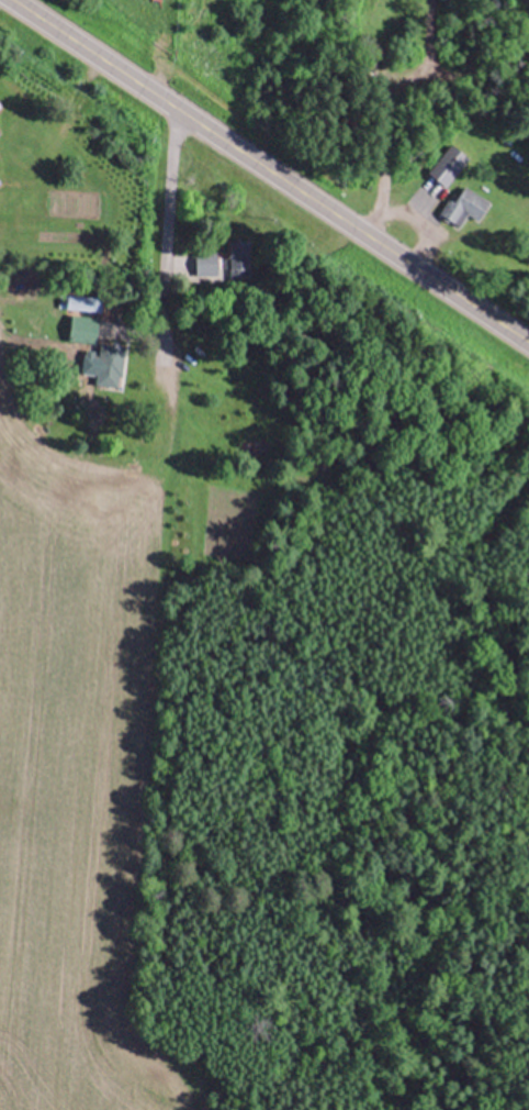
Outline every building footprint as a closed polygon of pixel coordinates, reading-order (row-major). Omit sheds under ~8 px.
[(445,187),(469,157),(450,141),(426,172),(445,187)] [(452,201),(447,198),(438,212),(459,226),(468,213),(478,220),(490,202),(463,184),(452,201)] [(229,275),(248,275),(248,240),(229,240),(229,275)] [(194,275),(216,275),(216,252),(194,252),(194,275)] [(66,308),(102,308),(102,294),(66,294),(66,308)] [(98,317),(69,315),(68,340),(96,342),(98,317)] [(84,375),(93,376),(92,384),(120,388),(125,346),(98,343),(97,350),(88,349),(84,375)]
